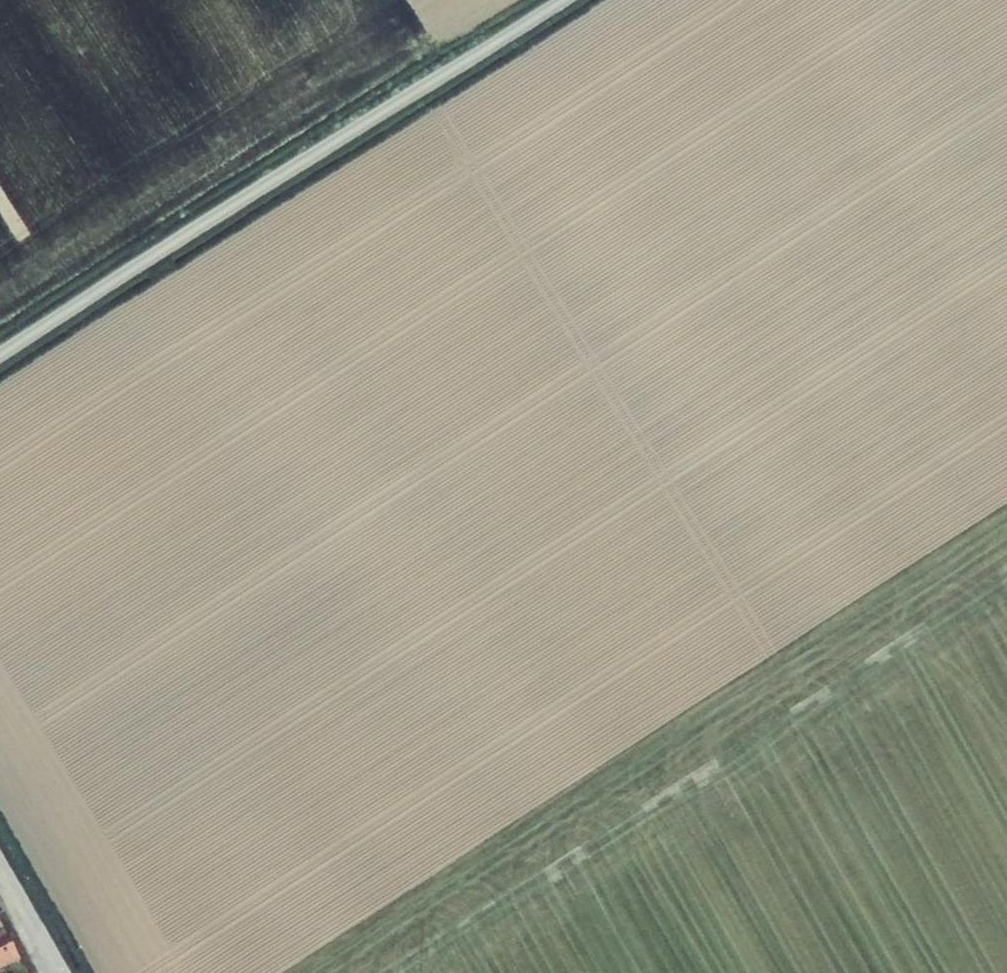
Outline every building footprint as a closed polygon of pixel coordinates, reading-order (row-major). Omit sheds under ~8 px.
[(0,927),(0,966),(17,956),(1,927),(0,927)]
